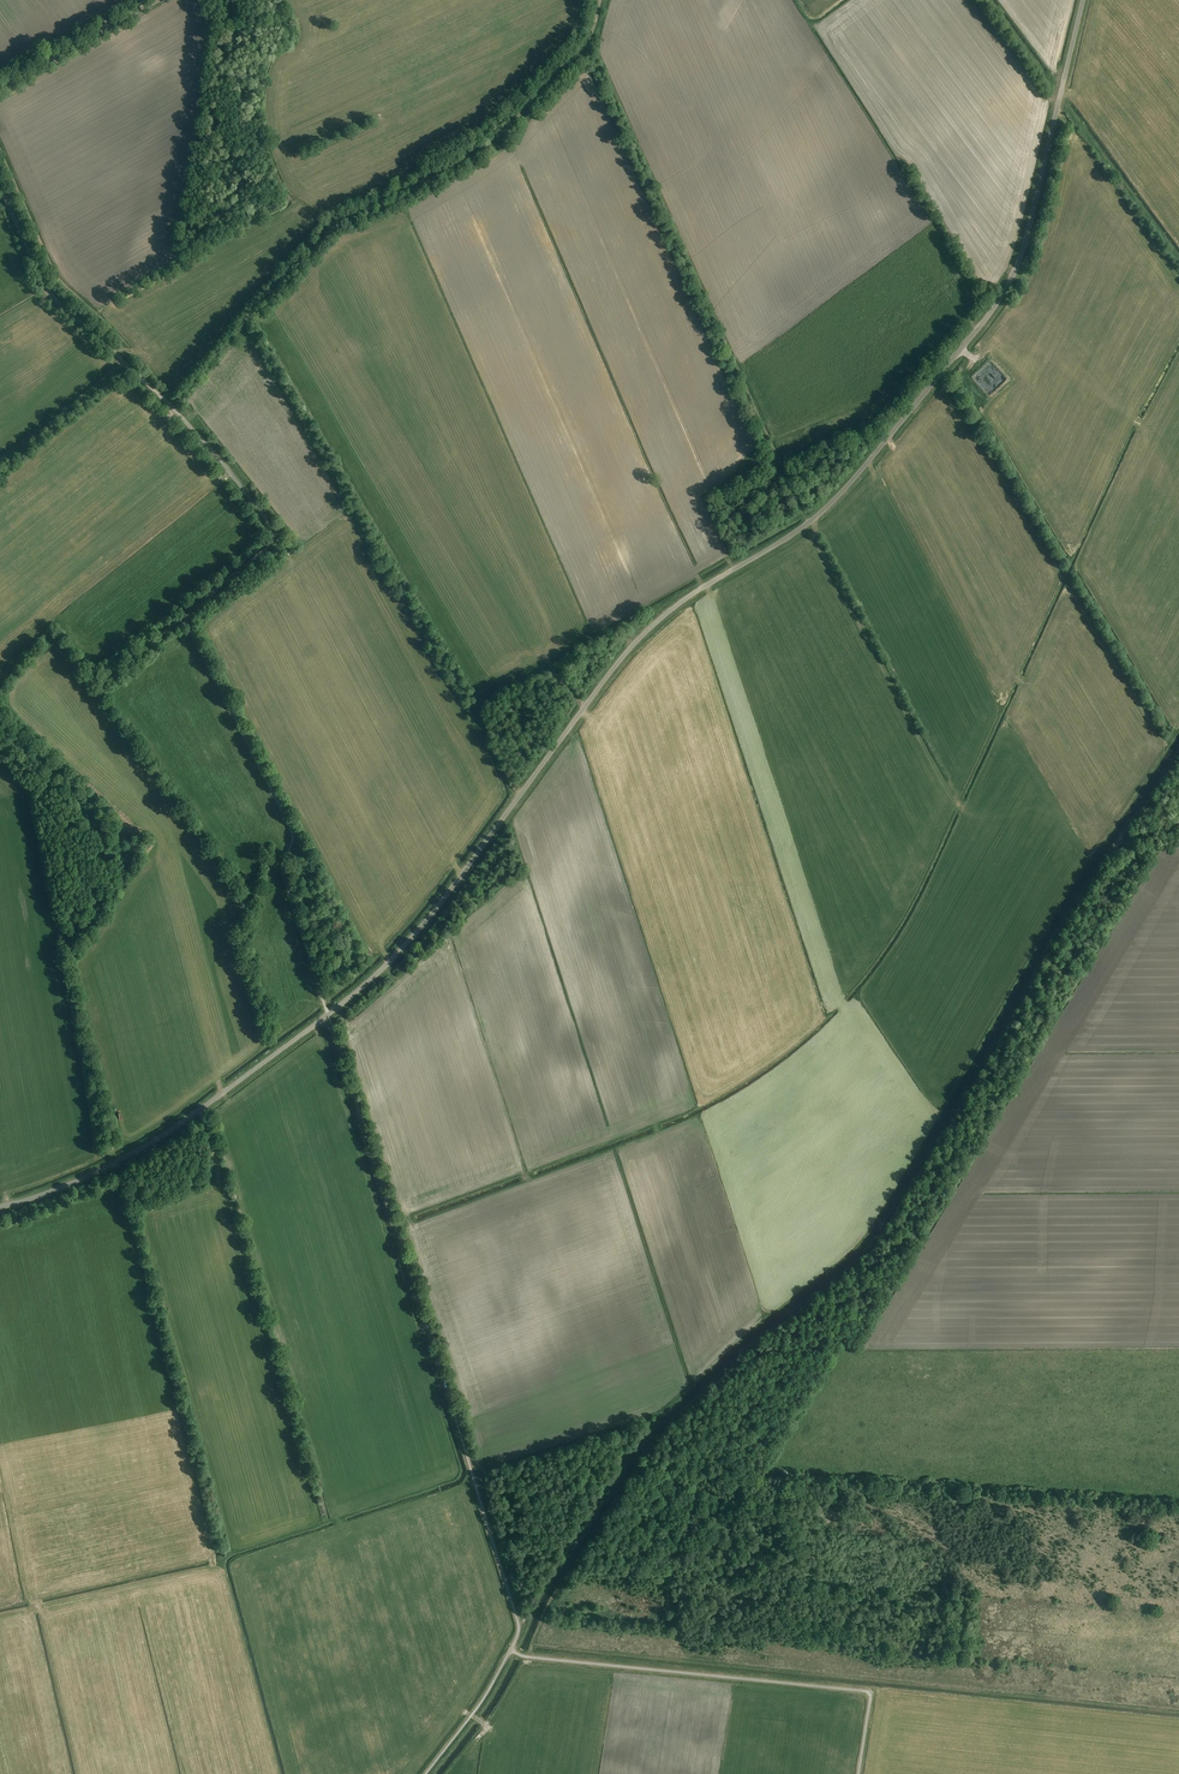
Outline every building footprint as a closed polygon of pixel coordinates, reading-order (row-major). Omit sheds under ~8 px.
[(991,374),(986,371),(984,372),(981,367),(979,366),(973,370),(971,372),(965,377),(970,384),(979,391),(982,388),(985,386),(987,384),(991,381),(993,378),(991,374)]
